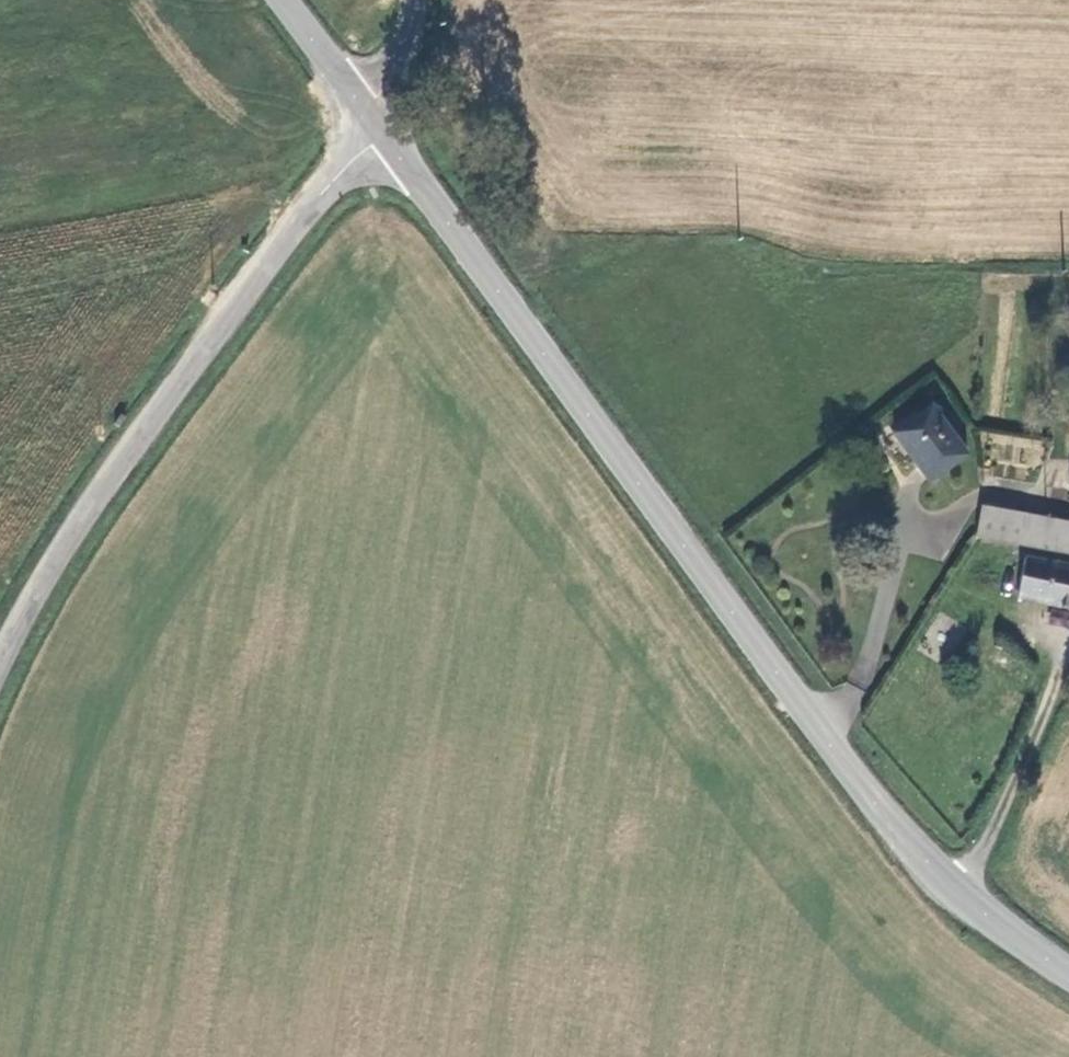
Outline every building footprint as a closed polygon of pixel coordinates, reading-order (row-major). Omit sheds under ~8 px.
[(967,456),(931,404),(894,430),(929,482),(967,456)] [(1057,460),(1062,503),(1068,502),(1068,474),(1067,459),(1057,460)] [(981,504),(976,534),(1068,548),(1068,518),(981,504)] [(1026,556),(1020,594),(1068,602),(1068,562),(1026,556)]
